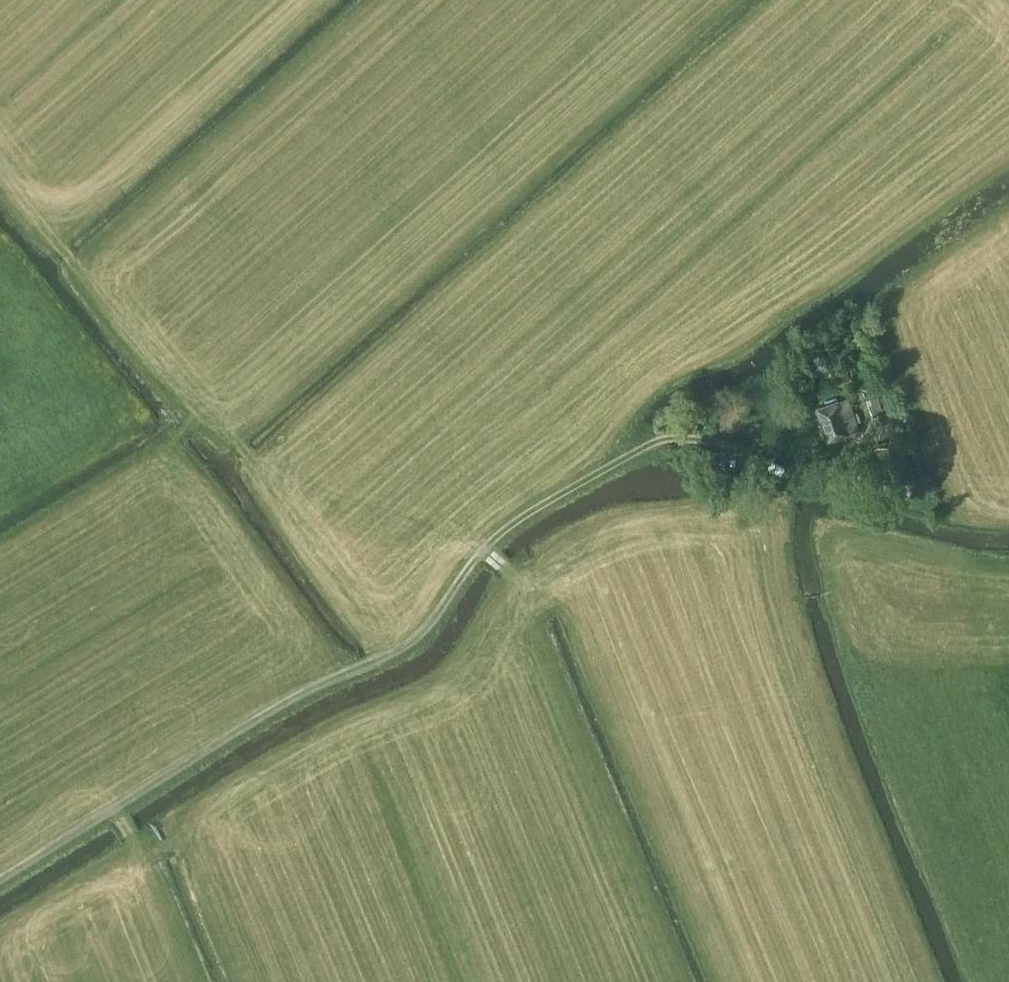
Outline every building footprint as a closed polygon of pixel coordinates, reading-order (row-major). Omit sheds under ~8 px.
[(873,414),(890,409),(885,392),(868,397),(873,414)] [(829,440),(860,430),(849,398),(818,408),(829,440)] [(881,435),(899,430),(895,418),(877,423),(881,435)] [(890,484),(912,478),(901,439),(879,446),(890,484)]
